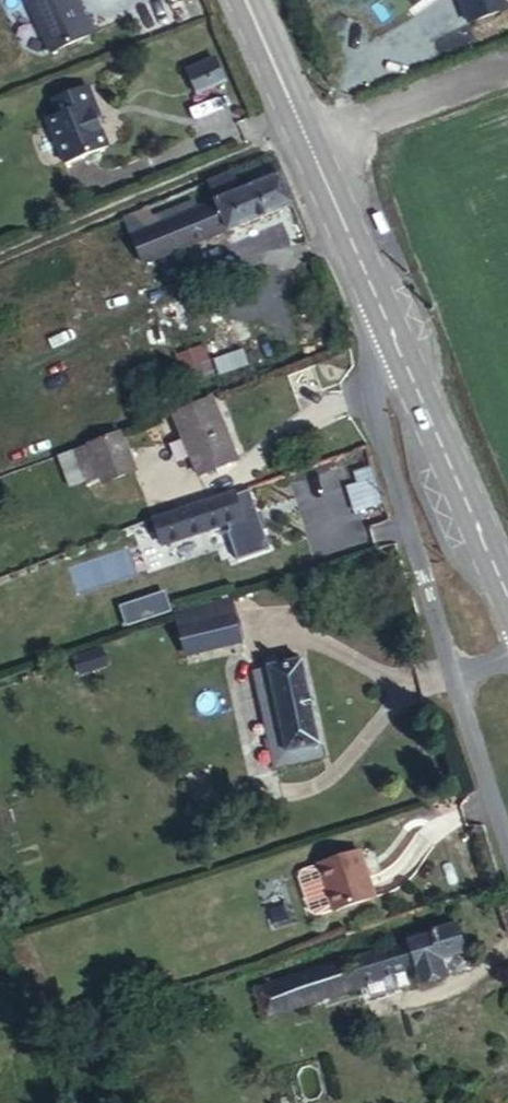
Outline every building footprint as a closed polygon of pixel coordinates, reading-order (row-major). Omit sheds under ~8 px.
[(36,77),(82,57),(75,39),(71,41),(53,0),(2,0),(36,77)] [(154,26),(164,48),(187,37),(177,16),(154,26)] [(205,80),(176,92),(188,120),(216,106),(205,80)] [(73,117),(40,133),(48,148),(35,154),(57,196),(98,175),(81,139),(84,138),(73,117)] [(132,305),(282,233),(263,188),(241,199),(245,209),(202,229),(196,220),(174,230),(178,240),(143,258),(132,236),(105,250),(132,305)] [(218,425),(176,441),(196,496),(237,481),(218,425)] [(123,464),(89,477),(102,511),(136,498),(123,464)] [(370,529),(383,523),(374,492),(360,495),(370,529)] [(238,513),(153,545),(162,567),(233,541),(247,536),(238,513)] [(246,615),(187,634),(194,657),(253,637),(246,615)] [(308,645),(276,655),(307,752),(339,741),(308,645)] [(70,657),(76,675),(107,665),(101,646),(70,657)] [(307,752),(276,655),(261,660),(291,757),(307,752)] [(379,903),(363,856),(323,870),(323,871),(307,876),(303,883),(315,917),(322,920),(338,915),(338,916),(379,903)] [(297,1030),(427,990),(451,980),(459,1001),(481,992),(476,972),(498,965),(487,936),(371,972),(288,1000),(297,1030)] [(134,993),(117,997),(121,1011),(137,1006),(134,993)]
